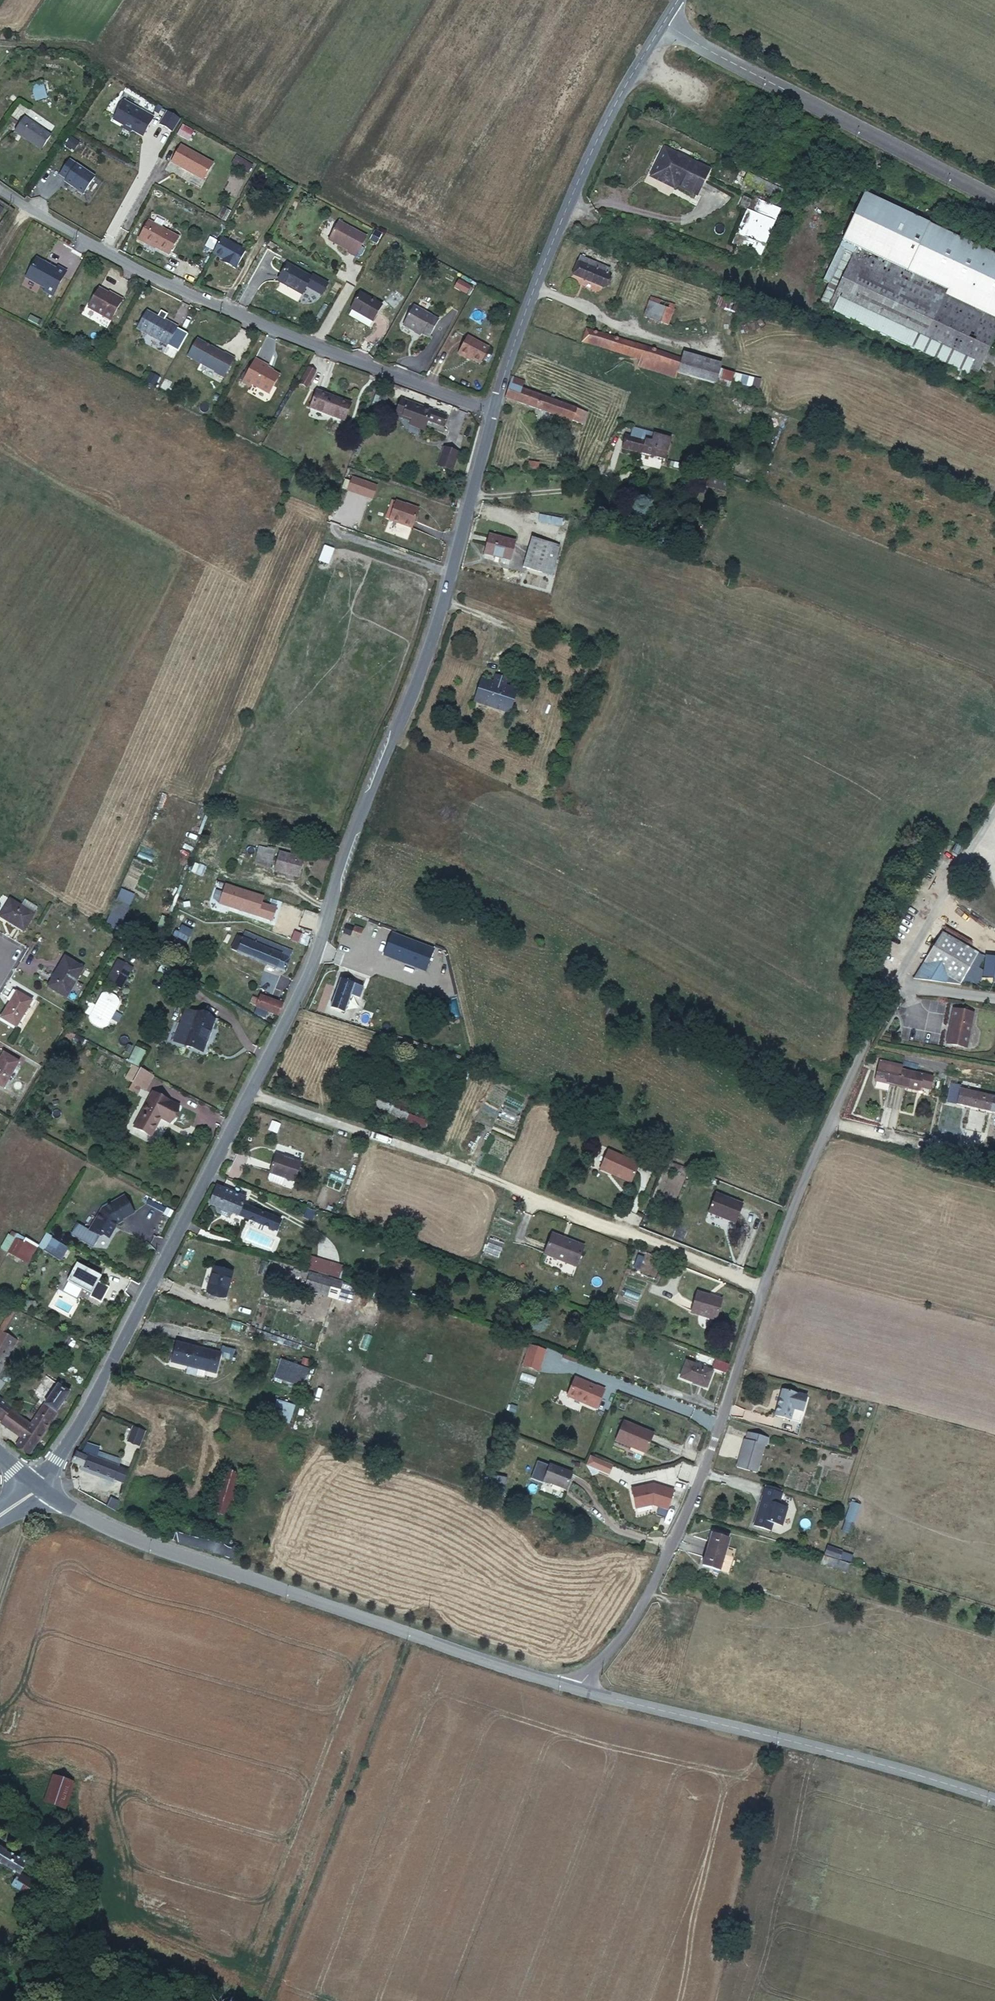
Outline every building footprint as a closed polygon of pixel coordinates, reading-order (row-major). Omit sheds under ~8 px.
[(42,81),(30,85),(35,102),(47,98),(42,81)] [(158,113),(128,96),(117,115),(127,121),(128,124),(134,127),(136,126),(147,132),(158,113)] [(171,106),(164,119),(177,126),(184,114),(178,110),(171,106)] [(25,116),(15,109),(6,121),(16,128),(25,116)] [(55,136),(30,118),(18,135),(43,152),(55,136)] [(198,124),(188,119),(183,127),(193,133),(198,124)] [(216,162),(184,144),(175,160),(207,178),(216,162)] [(705,166),(664,146),(652,172),(674,182),(676,177),(696,186),(705,166)] [(249,155),(244,164),(255,170),(260,161),(249,155)] [(56,177),(82,195),(95,177),(69,159),(56,177)] [(870,195),(829,284),(835,287),(843,290),(835,309),(834,312),(980,379),(994,346),(994,251),(870,195)] [(784,209),(758,196),(753,208),(779,220),(784,209)] [(779,220),(753,208),(742,231),(767,243),(779,220)] [(181,235),(150,217),(140,236),(147,241),(149,239),(172,251),(181,235)] [(370,235),(342,220),(333,237),(353,248),(351,250),(359,254),(370,235)] [(767,243),(742,231),(737,242),(763,253),(767,243)] [(248,251),(222,236),(213,252),(225,258),(223,261),(238,269),(248,251)] [(51,283),(60,289),(74,265),(65,260),(64,262),(44,251),(33,269),(53,281),(51,283)] [(611,274),(580,261),(574,279),(604,291),(611,274)] [(315,277),(290,263),(281,281),(305,294),(315,277)] [(466,295),(471,287),(458,279),(453,288),(466,295)] [(117,315),(129,295),(121,290),(120,292),(106,283),(94,301),(117,315)] [(835,309),(843,290),(835,287),(828,305),(835,309)] [(386,307),(364,295),(355,313),(377,324),(386,307)] [(714,307),(736,312),(738,303),(717,297),(714,307)] [(677,316),(651,306),(644,324),(670,335),(677,316)] [(176,321),(153,307),(142,325),(172,343),(184,324),(177,320),(176,321)] [(754,319),(739,313),(736,321),(752,326),(754,319)] [(434,335),(410,322),(398,341),(416,351),(417,349),(424,352),(434,335)] [(230,372),(240,353),(231,348),(231,349),(204,333),(194,350),(221,365),(221,366),(230,372)] [(588,333),(583,346),(594,349),(640,363),(639,367),(676,379),(682,365),(588,333)] [(486,351),(466,340),(456,357),(476,368),(486,351)] [(735,372),(695,357),(688,378),(727,392),(735,372)] [(256,383),(273,393),(284,375),(271,368),(272,365),(260,358),(255,367),(251,372),(246,381),(254,385),(256,383)] [(692,368),(682,365),(676,379),(687,383),(692,368)] [(319,371),(312,367),(302,382),(310,386),(319,371)] [(152,377),(159,381),(162,375),(156,371),(152,377)] [(524,380),(513,376),(506,398),(581,424),(586,410),(522,387),(524,380)] [(347,401),(315,389),(307,406),(339,419),(347,401)] [(440,415),(396,397),(390,414),(406,420),(404,424),(418,430),(422,421),(436,427),(440,415)] [(385,401),(379,399),(374,412),(380,414),(385,401)] [(621,420),(619,431),(624,432),(621,445),(661,454),(667,434),(629,425),(630,422),(621,420)] [(456,462),(462,445),(450,440),(443,457),(456,462)] [(419,509),(397,501),(391,518),(414,525),(419,509)] [(561,526),(562,519),(539,515),(538,522),(561,526)] [(513,539),(491,532),(485,550),(508,557),(513,539)] [(548,541),(529,535),(519,567),(539,573),(548,541)] [(560,545),(548,541),(539,573),(551,577),(560,545)] [(474,671),(466,693),(486,701),(488,695),(503,700),(510,683),(497,679),(499,673),(488,669),(486,675),(474,671)] [(503,700),(488,695),(486,701),(501,706),(503,700)] [(260,847),(258,862),(271,865),(274,849),(260,847)] [(282,851),(278,868),(301,873),(304,855),(282,851)] [(106,925),(120,930),(135,894),(120,888),(106,925)] [(27,898),(23,905),(37,913),(41,906),(27,898)] [(23,905),(13,899),(4,916),(27,930),(37,913),(23,905)] [(363,928),(353,925),(350,934),(360,936),(363,928)] [(940,930),(923,958),(956,979),(963,968),(965,964),(971,967),(980,954),(940,930)] [(406,938),(391,933),(388,946),(402,951),(406,938)] [(289,959),(236,935),(230,947),(282,972),(289,959)] [(412,940),(406,938),(402,951),(409,952),(412,940)] [(435,943),(420,938),(415,955),(430,959),(435,943)] [(84,967),(67,956),(50,985),(68,995),(84,967)] [(923,958),(911,976),(941,981),(946,974),(923,958)] [(112,974),(117,977),(118,975),(126,980),(133,968),(120,961),(112,974)] [(971,967),(965,964),(963,968),(969,972),(971,967)] [(359,984),(337,977),(328,1005),(340,1009),(347,991),(356,994),(359,984)] [(102,994),(91,1013),(90,1019),(93,1023),(98,1026),(103,1026),(108,1023),(119,1004),(120,998),(117,993),(112,991),(106,991),(102,994)] [(37,1001),(22,992),(8,1016),(23,1024),(37,1001)] [(255,1004),(275,1013),(281,1002),(260,993),(255,1004)] [(970,1016),(951,1012),(945,1047),(964,1050),(970,1016)] [(182,1027),(191,1030),(196,1017),(186,1014),(182,1027)] [(215,1024),(196,1017),(191,1030),(185,1047),(204,1054),(215,1024)] [(129,1063),(141,1066),(145,1049),(133,1046),(129,1063)] [(40,1055),(36,1062),(44,1067),(48,1060),(40,1055)] [(13,1056),(1,1076),(14,1084),(26,1063),(13,1056)] [(33,1068),(41,1072),(44,1067),(36,1062),(33,1068)] [(901,1072),(878,1067),(873,1090),(894,1095),(895,1094),(900,1076),(901,1072)] [(155,1078),(137,1068),(129,1081),(147,1091),(155,1078)] [(934,1083),(900,1076),(895,1094),(917,1099),(918,1098),(931,1100),(934,1083)] [(434,1115),(374,1088),(369,1101),(429,1127),(434,1115)] [(957,1107),(960,1089),(952,1088),(948,1106),(957,1107)] [(960,1089),(957,1107),(994,1115),(994,1096),(960,1089)] [(179,1108),(154,1095),(133,1135),(150,1143),(162,1121),(170,1125),(179,1108)] [(296,1156),(271,1148),(265,1166),(266,1166),(282,1172),(290,1174),(296,1156)] [(634,1162),(604,1150),(597,1169),(628,1180),(634,1162)] [(282,1172),(266,1166),(264,1172),(265,1175),(280,1179),(282,1172)] [(247,1192),(219,1182),(211,1204),(217,1206),(219,1212),(234,1217),(235,1212),(250,1217),(254,1205),(255,1202),(245,1198),(247,1192)] [(98,1231),(106,1235),(112,1223),(111,1223),(112,1220),(118,1216),(117,1215),(128,1207),(117,1191),(96,1206),(86,1229),(96,1234),(98,1231)] [(744,1203),(716,1191),(707,1212),(735,1223),(744,1203)] [(272,1210),(254,1205),(250,1217),(268,1223),(272,1210)] [(285,1214),(272,1210),(268,1223),(281,1228),(285,1214)] [(581,1243),(549,1232),(542,1252),(574,1264),(581,1243)] [(26,1243),(15,1237),(8,1252),(18,1258),(26,1243)] [(52,1242),(45,1256),(63,1265),(70,1251),(52,1242)] [(643,1256),(636,1253),(632,1264),(639,1267),(643,1256)] [(319,1259),(314,1274),(318,1275),(333,1280),(338,1264),(319,1259)] [(75,1263),(67,1282),(91,1294),(100,1275),(75,1263)] [(231,1272),(214,1267),(206,1291),(223,1296),(231,1272)] [(727,1297),(702,1288),(694,1310),(718,1319),(727,1297)] [(0,1332),(0,1368),(16,1341),(0,1332)] [(220,1354),(178,1341),(173,1361),(214,1373),(220,1354)] [(523,1369),(538,1374),(544,1354),(530,1349),(523,1369)] [(731,1363),(718,1358),(715,1368),(728,1372),(731,1363)] [(714,1370),(687,1360),(681,1377),(708,1386),(714,1370)] [(308,1372),(280,1362),(273,1380),(301,1391),(308,1372)] [(44,1401),(55,1381),(44,1375),(33,1395),(44,1401)] [(596,1389),(576,1382),(569,1400),(599,1410),(606,1390),(597,1387),(596,1389)] [(23,1436),(18,1444),(31,1452),(69,1390),(56,1383),(31,1424),(23,1436)] [(811,1399),(787,1392),(779,1417),(794,1421),(797,1410),(807,1413),(811,1399)] [(277,1399),(271,1418),(290,1424),(296,1405),(277,1399)] [(0,1400),(0,1418),(3,1420),(9,1410),(11,1406),(0,1400)] [(31,1424),(9,1410),(3,1420),(1,1423),(23,1436),(31,1424)] [(654,1433),(622,1421),(615,1442),(646,1453),(654,1433)] [(190,1426),(181,1422),(178,1432),(187,1435),(190,1426)] [(146,1431),(137,1427),(133,1438),(141,1442),(146,1431)] [(772,1441),(751,1435),(749,1442),(747,1441),(738,1467),(759,1473),(767,1448),(769,1449),(772,1441)] [(232,1445),(224,1472),(239,1476),(232,1501),(235,1503),(250,1450),(232,1445)] [(87,1456),(79,1452),(74,1464),(116,1480),(124,1458),(98,1448),(95,1456),(88,1453),(87,1456)] [(572,1474),(548,1470),(545,1488),(568,1491),(572,1474)] [(224,1472),(217,1497),(232,1501),(239,1476),(224,1472)] [(504,1486),(490,1480),(487,1489),(501,1493),(504,1486)] [(782,1495),(764,1489),(762,1497),(763,1497),(754,1527),(771,1532),(773,1524),(782,1527),(788,1509),(779,1506),(782,1495)] [(235,1503),(232,1501),(217,1497),(213,1513),(231,1518),(235,1503)] [(173,1525),(169,1537),(181,1542),(236,1557),(240,1544),(173,1525)] [(711,1533),(705,1549),(722,1554),(727,1538),(711,1533)] [(722,1554),(705,1549),(700,1566),(717,1571),(722,1554)] [(823,1558),(837,1562),(839,1555),(825,1550),(823,1558)] [(837,1562),(823,1558),(820,1567),(843,1573),(845,1564),(837,1562)] [(71,1777),(57,1772),(49,1796),(63,1801),(71,1777)] [(18,1873),(26,1860),(0,1845),(0,1862),(18,1873)] [(35,1884),(18,1873),(12,1884),(29,1894),(35,1884)]
